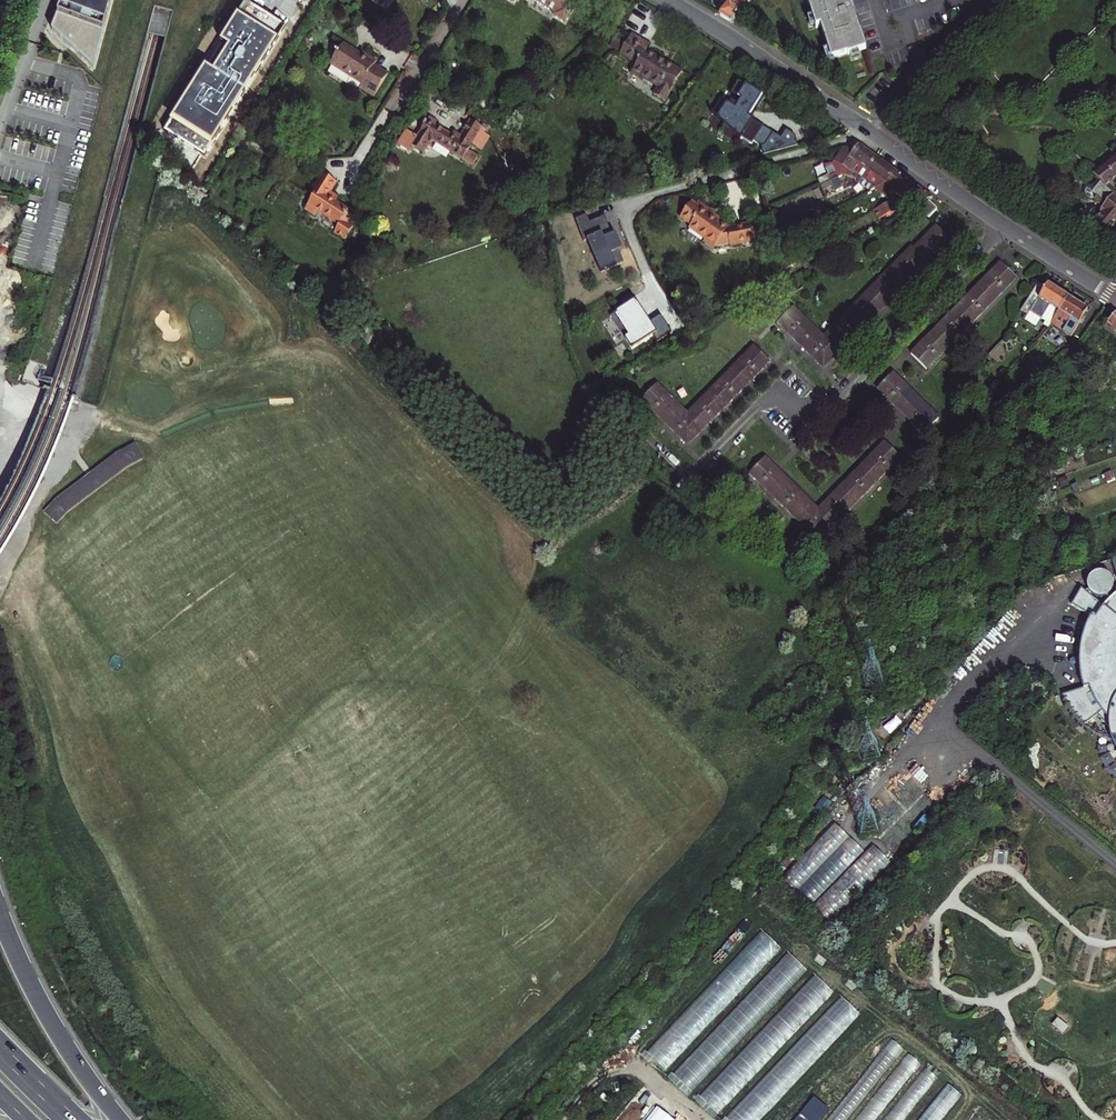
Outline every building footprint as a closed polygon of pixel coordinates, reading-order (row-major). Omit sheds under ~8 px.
[(52,31),(94,70),(113,0),(64,0),(52,31)] [(555,14),(554,16),(565,23),(579,0),(533,0),(555,14)] [(752,0),(721,0),(722,2),(728,7),(721,15),(733,23),(752,0)] [(865,50),(852,7),(847,9),(845,3),(851,2),(850,0),(811,0),(808,1),(816,28),(821,27),(832,61),(865,50)] [(205,66),(165,132),(176,139),(168,153),(192,167),(201,153),(205,156),(284,27),(245,4),(222,42),(229,46),(214,72),(205,66)] [(646,50),(649,45),(631,34),(619,54),(637,65),(631,74),(641,80),(643,78),(658,88),(654,94),(665,101),(682,72),(646,50)] [(361,57),(344,46),(340,52),(338,51),(336,55),(337,56),(331,65),(362,85),(360,88),(374,98),(389,76),(374,67),(376,63),(362,54),(361,57)] [(762,97),(735,79),(728,91),(738,99),(732,108),(718,99),(709,112),(740,132),(737,136),(748,144),(759,126),(744,115),(749,106),(754,109),(762,97)] [(409,132),(400,146),(409,152),(412,147),(423,154),(430,144),(435,143),(472,167),(478,157),(469,151),(473,145),(477,147),(486,131),(472,122),(461,137),(455,134),(453,137),(437,127),(438,124),(431,119),(427,124),(419,138),(409,132)] [(396,130),(392,127),(387,134),(392,137),(396,130)] [(777,139),(770,133),(760,145),(757,146),(758,154),(793,146),(791,137),(782,131),(777,139)] [(867,171),(875,159),(857,146),(852,153),(846,149),(844,153),(841,151),(833,161),(850,173),(857,164),(865,170),(860,178),(864,181),(870,174),(867,171)] [(1100,220),(1102,222),(1102,228),(1113,231),(1115,227),(1115,197),(1105,187),(1115,178),(1115,154),(1093,174),(1097,179),(1093,183),(1091,183),(1090,184),(1087,186),(1086,187),(1084,191),(1085,193),(1086,196),(1087,197),(1090,199),(1092,199),(1095,199),(1104,206),(1101,209),(1105,213),(1100,220)] [(884,184),(893,172),(875,159),(867,171),(870,174),(864,181),(860,178),(857,181),(861,184),(863,181),(874,189),(884,184)] [(893,172),(884,184),(887,186),(879,196),(883,199),(885,197),(889,200),(896,192),(902,197),(911,184),(893,172)] [(350,237),(357,225),(351,221),(354,215),(352,214),(353,212),(336,201),(338,197),(331,193),(338,182),(323,173),(309,194),(313,197),(306,209),(316,216),(318,212),(339,225),(338,229),(350,237)] [(820,186),(830,181),(828,175),(817,180),(820,186)] [(830,181),(835,192),(842,189),(842,188),(846,186),(842,176),(830,181)] [(902,209),(907,213),(917,207),(931,199),(911,184),(902,197),(896,204),(896,203),(888,203),(874,210),(879,219),(891,213),(892,214),(902,209)] [(752,242),(749,224),(728,228),(711,216),(713,212),(698,202),(695,205),(691,202),(680,218),(691,225),(689,228),(704,240),(703,242),(714,250),(715,247),(730,245),(730,246),(752,242)] [(936,211),(928,203),(920,211),(928,218),(936,211)] [(587,240),(600,272),(624,262),(619,250),(622,249),(616,234),(605,239),(601,230),(609,227),(606,217),(590,223),(587,215),(575,220),(584,242),(587,240)] [(936,227),(925,238),(940,254),(951,242),(936,227)] [(940,254),(925,238),(914,250),(926,263),(928,265),(940,254)] [(912,247),(900,259),(916,274),(926,263),(914,250),(912,247)] [(916,274),(900,259),(889,270),(905,285),(916,274)] [(1000,263),(989,275),(1004,290),(1016,278),(1000,263)] [(786,268),(791,278),(798,274),(793,264),(786,268)] [(894,297),(905,285),(889,270),(878,281),(894,297)] [(989,275),(978,286),(993,301),(1004,290),(989,275)] [(894,297),(878,281),(867,293),(883,308),(894,297)] [(1031,313),(1050,325),(1068,297),(1047,284),(1045,288),(1038,283),(1020,312),(1028,316),(1031,313)] [(978,286),(967,297),(982,312),(993,301),(978,286)] [(872,319),(883,308),(867,293),(856,304),(872,319)] [(956,309),(971,324),(982,312),(967,297),(956,309)] [(1080,304),(1068,297),(1050,325),(1062,332),(1063,331),(1080,304)] [(636,300),(615,314),(629,337),(625,339),(631,349),(653,335),(657,342),(672,333),(661,316),(650,322),(636,300)] [(872,319),(856,304),(845,315),(860,331),(872,319)] [(1063,331),(1062,332),(1070,338),(1088,309),(1080,304),(1063,331)] [(789,334),(804,319),(792,308),(777,323),(789,334)] [(956,309),(945,320),(960,335),(971,324),(956,309)] [(1088,314),(1082,324),(1089,327),(1095,318),(1088,314)] [(1103,328),(1115,339),(1115,314),(1103,328)] [(845,315),(834,327),(849,342),(860,331),(845,315)] [(793,338),(801,345),(815,331),(804,319),(789,334),(793,338)] [(933,331),(948,347),(960,335),(945,320),(933,331)] [(367,325),(358,332),(368,345),(377,338),(367,325)] [(849,342),(834,327),(823,338),(827,342),(838,353),(849,342)] [(812,357),(827,342),(823,338),(815,331),(801,345),(812,357)] [(922,343),(938,358),(948,347),(933,331),(922,343)] [(1051,339),(1045,333),(1042,337),(1037,342),(1043,348),(1051,339)] [(1071,344),(1064,338),(1057,345),(1063,351),(1071,344)] [(838,353),(827,342),(812,357),(824,368),(838,353)] [(926,369),(938,358),(922,343),(911,354),(926,369)] [(754,347),(743,358),(758,373),(769,362),(754,347)] [(732,369),(747,384),(758,373),(743,358),(732,369)] [(736,395),(747,384),(732,369),(721,380),(736,395)] [(889,400),(904,385),(893,373),(877,388),(889,400)] [(724,407),(736,395),(721,380),(710,392),(724,407)] [(653,411),(668,396),(657,384),(642,400),(653,411)] [(889,400),(900,411),(916,396),(904,385),(889,400)] [(710,392),(699,403),(713,418),(718,413),(724,407),(710,392)] [(653,411),(664,422),(679,407),(668,396),(653,411)] [(911,422),(927,407),(916,396),(900,411),(908,419),(911,422)] [(713,418),(699,403),(687,415),(691,418),(702,430),(713,418)] [(676,433),(691,418),(687,415),(679,407),(664,422),(676,433)] [(939,419),(927,407),(911,422),(923,434),(939,419)] [(687,445),(702,430),(691,418),(676,433),(687,445)] [(900,457),(885,442),(873,454),(888,469),(900,457)] [(51,518),(145,459),(135,444),(41,503),(51,518)] [(863,465),(877,480),(888,469),(873,454),(863,465)] [(761,484),(776,470),(764,458),(750,473),(761,484)] [(867,491),(877,480),(863,465),(851,476),(867,491)] [(787,480),(776,470),(761,484),(772,495),(787,480)] [(840,488),(855,503),(867,491),(851,476),(840,488)] [(784,507),(799,492),(787,480),(772,495),(784,507)] [(844,514),(855,503),(840,488),(829,499),(844,514)] [(810,503),(799,492),(784,507),(795,518),(810,503)] [(844,514),(829,499),(818,511),(821,514),(833,526),(844,514)] [(810,503),(795,518),(807,529),(821,514),(818,511),(810,503)] [(833,526),(821,514),(807,529),(819,541),(833,526)] [(1115,597),(1106,605),(1101,613),(1097,618),(1093,616),(1089,625),(1086,634),(1084,642),(1082,652),(1082,663),(1082,672),(1087,671),(1090,683),(1093,692),(1095,698),(1099,705),(1109,700),(1115,702),(1113,707),(1111,714),(1111,720),(1111,725),(1111,730),(1112,735),(1113,738),(1115,738),(1115,596),(1115,597)] [(809,906),(829,925),(889,862),(872,845),(865,852),(834,823),(777,882),(806,910),(809,906)] [(753,941),(757,945),(752,949),(765,962),(782,944),(765,928),(753,941)] [(790,949),(673,1074),(692,1091),(808,966),(790,949)] [(817,971),(700,1096),(718,1113),(835,988),(817,971)] [(648,1054),(667,1069),(696,1032),(699,1034),(729,997),(720,991),(706,1008),(699,1002),(688,1015),(677,1029),(671,1024),(648,1054)] [(646,1119),(672,1119),(655,1108),(646,1119)]
